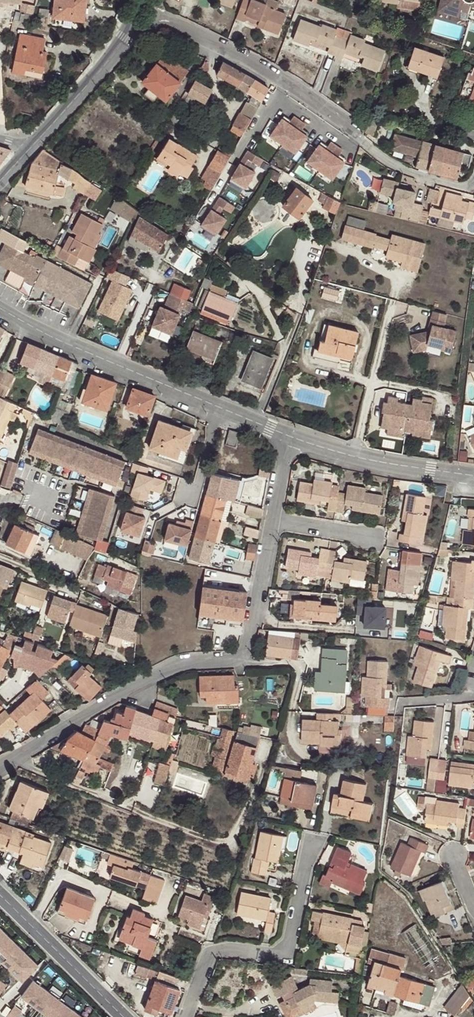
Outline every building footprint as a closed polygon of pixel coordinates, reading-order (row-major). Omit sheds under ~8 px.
[(86,0),(56,0),(53,17),(83,21),(85,3),(86,0)] [(236,18),(244,21),(245,19),(258,23),(257,26),(279,34),(286,14),(275,10),(278,1),(275,0),(267,0),(266,4),(257,0),(242,0),(236,18)] [(420,0),(381,0),(381,1),(396,3),(396,7),(419,11),(420,0)] [(460,10),(446,6),(447,0),(441,0),(438,11),(458,16),(460,10)] [(460,10),(463,0),(465,2),(467,2),(469,2),(471,2),(470,4),(473,5),(473,0),(447,0),(446,6),(460,10)] [(32,10),(21,7),(20,7),(17,21),(33,24),(34,18),(31,17),(32,10)] [(38,25),(47,27),(49,10),(40,9),(38,25)] [(349,16),(362,21),(364,15),(360,14),(359,16),(351,13),(349,16)] [(327,52),(335,55),(344,29),(338,27),(336,29),(322,24),(321,27),(301,19),(293,40),(309,45),(311,40),(311,37),(316,39),(315,42),(329,47),(327,52)] [(344,29),(335,55),(342,58),(344,53),(358,57),(359,55),(364,56),(363,59),(361,64),(377,70),(385,50),(364,43),(364,40),(351,35),(351,32),(344,29)] [(44,39),(21,34),(13,72),(41,78),(46,53),(42,51),(44,39)] [(442,57),(419,49),(417,54),(414,53),(410,63),(420,66),(418,70),(436,76),(442,57)] [(142,82),(150,87),(158,94),(166,100),(188,70),(166,53),(142,82)] [(208,59),(206,58),(199,69),(206,72),(208,59)] [(246,91),(254,78),(247,74),(223,62),(217,74),(237,85),(246,91)] [(269,88),(254,78),(246,91),(253,95),(262,100),(269,88)] [(195,80),(187,93),(188,93),(197,98),(205,102),(212,89),(195,80)] [(233,91),(243,97),(246,91),(237,85),(233,91)] [(158,94),(150,87),(145,94),(154,100),(158,94)] [(197,98),(188,93),(185,100),(193,105),(197,98)] [(258,107),(262,100),(253,95),(249,102),(258,107)] [(197,98),(193,105),(190,111),(205,119),(212,106),(205,102),(197,98)] [(230,131),(241,137),(251,119),(258,107),(249,102),(246,101),(230,131)] [(283,144),(300,120),(294,115),(291,120),(289,122),(283,118),(270,135),(283,144)] [(380,117),(370,115),(366,125),(365,131),(373,135),(380,117)] [(306,124),(300,120),(283,144),(295,153),(308,136),(301,131),(303,128),(306,124)] [(208,133),(202,130),(198,137),(204,141),(208,133)] [(413,166),(438,173),(444,147),(392,133),(389,143),(404,147),(402,153),(416,157),(413,166)] [(169,138),(158,157),(171,164),(169,167),(168,168),(178,174),(180,172),(188,177),(193,168),(191,166),(194,161),(185,155),(188,150),(169,138)] [(337,146),(331,142),(328,146),(326,149),(319,144),(307,161),(320,170),(337,146)] [(404,147),(389,143),(388,147),(391,150),(402,153),(404,147)] [(337,146),(320,170),(332,179),(344,162),(338,157),(340,154),(343,150),(337,146)] [(10,151),(0,147),(0,164),(10,151)] [(462,152),(444,147),(438,173),(455,178),(459,165),(462,152)] [(43,150),(32,162),(58,171),(61,163),(62,162),(43,150)] [(197,156),(188,150),(185,155),(194,161),(197,156)] [(209,166),(220,172),(230,157),(218,150),(209,166)] [(248,150),(244,156),(251,161),(259,165),(263,159),(248,150)] [(470,154),(462,152),(459,165),(467,167),(470,154)] [(247,167),(251,161),(244,156),(240,162),(247,167)] [(171,164),(158,157),(156,159),(169,167),(171,164)] [(58,171),(32,162),(26,186),(63,196),(65,188),(59,186),(62,175),(68,179),(72,169),(61,163),(58,171)] [(246,187),(255,172),(247,167),(240,162),(231,177),(246,187)] [(178,174),(168,168),(167,170),(177,176),(178,174)] [(72,169),(68,179),(73,182),(78,174),(72,169)] [(111,175),(103,170),(97,180),(104,185),(111,175)] [(84,194),(91,183),(84,178),(78,174),(73,182),(75,183),(73,187),(84,194)] [(397,204),(395,212),(401,213),(400,219),(426,225),(429,215),(430,212),(422,210),(423,206),(413,203),(416,193),(397,188),(398,183),(384,179),(380,193),(393,196),(392,202),(397,204)] [(111,196),(91,183),(84,194),(105,207),(111,196)] [(296,187),(283,205),(299,217),(312,199),(296,187)] [(285,195),(280,191),(276,197),(281,200),(285,195)] [(323,207),(337,214),(340,204),(341,202),(322,192),(318,201),(324,204),(323,207)] [(134,218),(137,211),(120,198),(118,196),(110,210),(132,222),(134,218)] [(230,212),(234,206),(220,196),(216,202),(223,207),(230,212)] [(461,200),(446,197),(445,196),(442,210),(431,207),(430,212),(429,215),(439,217),(454,221),(463,223),(464,217),(472,219),(473,209),(473,203),(461,200)] [(211,209),(219,213),(223,207),(216,202),(211,209)] [(201,223),(216,233),(226,218),(219,213),(211,209),(201,223)] [(64,260),(74,266),(79,257),(89,263),(96,249),(94,248),(91,247),(98,233),(103,224),(98,221),(81,213),(72,231),(76,234),(74,238),(69,236),(63,248),(58,257),(64,260)] [(149,246),(159,251),(168,234),(139,216),(138,219),(131,235),(149,246)] [(349,217),(346,225),(360,229),(362,230),(365,221),(349,217)] [(452,229),(454,221),(439,217),(437,225),(452,229)] [(360,229),(346,225),(345,225),(341,238),(356,243),(360,229)] [(1,228),(0,231),(0,240),(5,242),(0,253),(9,257),(5,267),(11,270),(6,280),(20,287),(24,280),(58,297),(79,308),(91,283),(70,272),(37,255),(36,258),(25,253),(30,243),(25,240),(1,228)] [(362,230),(360,229),(356,243),(364,245),(367,231),(362,230)] [(375,234),(367,231),(364,245),(372,247),(372,245),(388,250),(386,256),(402,260),(400,266),(409,269),(411,263),(419,265),(424,243),(392,234),(390,240),(375,235),(375,234)] [(91,247),(94,248),(102,235),(98,233),(91,247)] [(149,246),(131,235),(128,241),(145,251),(149,246)] [(51,254),(58,257),(63,248),(56,245),(51,254)] [(0,253),(0,254),(0,264),(5,267),(9,257),(0,253)] [(226,263),(234,269),(238,263),(230,258),(226,263)] [(417,271),(419,265),(411,263),(409,269),(417,271)] [(136,290),(141,283),(132,277),(127,284),(136,290)] [(132,288),(113,279),(99,310),(118,319),(132,288)] [(174,283),(170,293),(193,303),(197,293),(174,283)] [(211,285),(209,291),(202,308),(202,309),(221,316),(219,320),(229,324),(238,303),(226,298),(227,294),(228,291),(211,285)] [(325,285),(322,296),(338,300),(340,288),(325,285)] [(202,308),(209,291),(205,290),(198,307),(202,308)] [(352,292),(343,290),(341,296),(350,298),(352,292)] [(182,309),(189,312),(193,303),(170,293),(164,307),(160,306),(152,325),(171,334),(182,309)] [(239,299),(227,294),(226,298),(238,303),(239,299)] [(221,316),(202,309),(200,313),(219,320),(221,316)] [(444,322),(446,314),(431,310),(429,318),(444,322)] [(443,327),(444,322),(429,318),(426,327),(430,328),(429,330),(425,331),(410,337),(416,352),(426,348),(428,343),(441,346),(441,349),(450,351),(456,331),(443,327)] [(357,332),(328,325),(324,340),(320,339),(318,349),(318,350),(337,355),(338,352),(341,353),(340,359),(350,362),(357,332)] [(192,334),(186,348),(202,354),(214,359),(222,343),(193,331),(192,334)] [(181,346),(186,348),(192,334),(187,333),(181,346)] [(245,351),(249,353),(252,345),(242,341),(236,354),(243,357),(245,351)] [(44,350),(28,343),(21,362),(43,371),(52,374),(59,356),(44,350)] [(339,362),(340,359),(341,353),(338,352),(337,355),(318,350),(318,349),(314,348),(312,356),(339,362)] [(245,363),(249,353),(245,351),(243,357),(236,354),(235,359),(245,363)] [(272,358),(254,351),(243,380),(261,387),(272,358)] [(214,359),(202,354),(205,360),(213,363),(214,359)] [(78,363),(59,356),(52,374),(65,379),(71,381),(76,368),(78,363)] [(0,370),(0,396),(4,398),(14,376),(0,370)] [(52,374),(43,371),(39,381),(48,385),(48,384),(50,381),(52,374)] [(116,382),(92,374),(90,381),(87,380),(81,400),(107,410),(116,382)] [(127,407),(133,388),(125,386),(119,405),(124,407),(127,407)] [(148,415),(154,399),(154,396),(133,388),(127,407),(147,414),(148,415)] [(0,397),(0,439),(9,419),(5,417),(9,410),(13,411),(16,404),(0,397)] [(381,412),(384,412),(389,412),(388,417),(383,416),(381,427),(388,428),(401,430),(413,432),(414,428),(431,430),(432,420),(429,419),(431,398),(421,397),(421,400),(412,398),(411,404),(406,403),(398,402),(398,399),(387,397),(387,402),(383,402),(381,412)] [(120,418),(124,407),(119,405),(115,416),(120,418)] [(64,426),(69,413),(61,410),(54,407),(50,420),(64,426)] [(146,416),(147,414),(127,407),(127,410),(129,413),(143,418),(146,416)] [(34,412),(24,408),(23,410),(26,417),(32,419),(34,412)] [(182,441),(187,443),(190,434),(181,431),(181,428),(159,420),(150,447),(160,451),(177,457),(182,441)] [(181,431),(190,434),(194,435),(196,429),(183,425),(181,428),(181,431)] [(38,428),(31,449),(45,454),(60,460),(74,466),(88,471),(103,477),(117,482),(125,462),(38,428)] [(401,430),(388,428),(387,435),(400,437),(401,430)] [(429,437),(431,430),(414,428),(413,432),(413,435),(429,437)] [(229,429),(229,431),(226,444),(236,447),(240,432),(229,429)] [(191,444),(187,443),(182,441),(177,457),(160,451),(159,456),(184,465),(191,444)] [(131,456),(134,457),(137,449),(130,446),(129,447),(122,444),(121,447),(132,452),(131,456)] [(45,454),(31,449),(29,453),(44,458),(45,454)] [(45,454),(44,458),(58,464),(60,460),(45,454)] [(458,454),(457,461),(466,462),(473,463),(473,459),(465,458),(465,455),(458,454)] [(60,460),(58,464),(73,469),(74,466),(60,460)] [(146,474),(149,467),(133,462),(130,472),(138,474),(131,495),(146,500),(150,488),(161,492),(165,480),(146,474)] [(2,481),(12,484),(17,466),(8,463),(2,481)] [(74,466),(73,469),(87,475),(88,471),(74,466)] [(260,469),(259,475),(269,477),(270,471),(266,470),(260,469)] [(87,475),(101,480),(103,477),(88,471),(87,475)] [(212,473),(207,494),(226,499),(228,491),(236,493),(239,480),(212,473)] [(116,486),(117,482),(103,477),(101,480),(116,486)] [(327,510),(335,511),(338,492),(339,488),(331,487),(331,484),(332,482),(314,480),(313,483),(300,481),(297,500),(316,503),(316,499),(321,500),(328,501),(327,510)] [(338,492),(335,511),(343,512),(345,503),(353,505),(363,507),(362,511),(380,514),(383,495),(365,493),(366,488),(348,485),(346,494),(338,492)] [(114,495),(93,489),(88,504),(84,519),(80,534),(101,540),(114,495)] [(226,499),(207,494),(201,515),(221,520),(226,499)] [(407,494),(404,512),(408,512),(406,521),(404,534),(399,533),(398,541),(417,544),(418,537),(423,538),(427,515),(422,515),(426,497),(407,494)] [(231,500),(226,499),(221,520),(226,521),(231,500)] [(129,503),(127,511),(142,516),(144,508),(129,503)] [(263,509),(248,504),(246,513),(261,518),(263,509)] [(469,509),(468,516),(470,517),(469,530),(464,529),(463,543),(473,544),(473,510),(469,509)] [(127,511),(121,530),(139,536),(145,517),(142,516),(127,511)] [(195,536),(215,542),(219,524),(225,525),(227,526),(228,522),(226,521),(221,520),(201,515),(195,536)] [(169,522),(165,539),(188,545),(194,520),(186,518),(184,526),(176,524),(169,522)] [(7,544),(30,554),(33,547),(28,544),(33,532),(35,528),(26,524),(24,528),(16,524),(7,544)] [(219,524),(215,542),(220,543),(225,525),(219,524)] [(244,534),(258,538),(260,530),(246,526),(244,534)] [(66,534),(56,530),(50,542),(60,547),(66,534)] [(33,547),(39,535),(33,532),(28,544),(33,547)] [(92,546),(66,534),(60,547),(87,559),(92,546)] [(195,536),(189,559),(209,563),(215,542),(195,536)] [(150,541),(146,540),(142,550),(152,553),(156,543),(150,541)] [(247,550),(256,553),(257,545),(248,544),(247,550)] [(326,567),(328,550),(320,548),(319,558),(310,557),(306,556),(307,552),(289,549),(285,567),(299,569),(298,574),(316,577),(316,576),(324,577),(326,567)] [(246,558),(255,560),(256,553),(247,550),(246,558)] [(336,551),(328,550),(326,567),(324,577),(331,578),(331,580),(349,583),(350,578),(363,580),(366,561),(348,558),(347,563),(343,562),(334,560),(336,551)] [(401,570),(388,569),(386,590),(412,592),(413,584),(418,585),(422,553),(403,550),(401,570)] [(473,600),(473,581),(472,581),(473,571),(473,560),(472,563),(454,561),(452,579),(457,579),(455,598),(473,600)] [(4,586),(7,588),(14,569),(0,563),(0,564),(0,595),(4,586)] [(99,564),(95,575),(108,580),(122,585),(120,590),(131,594),(138,575),(127,571),(127,572),(105,563),(104,565),(99,564)] [(350,578),(349,583),(349,585),(364,587),(365,580),(363,580),(350,578)] [(120,590),(122,585),(108,580),(106,585),(120,590)] [(42,607),(47,590),(22,581),(15,601),(30,606),(31,604),(42,607)] [(199,613),(243,620),(247,593),(203,586),(199,613)] [(77,605),(77,603),(54,595),(47,616),(65,623),(69,610),(74,612),(77,605)] [(366,596),(358,596),(356,613),(365,613),(364,628),(384,630),(386,607),(366,605),(366,596)] [(473,603),(473,600),(455,598),(450,597),(447,597),(447,605),(445,606),(444,625),(448,626),(447,637),(466,639),(468,620),(463,620),(464,607),(469,608),(473,608),(473,603)] [(336,620),(337,605),(324,604),(320,603),(320,601),(294,599),(294,604),(291,604),(290,613),(311,615),(311,618),(336,620)] [(354,601),(346,600),(345,608),(354,608),(354,601)] [(69,626),(100,636),(108,615),(99,612),(98,614),(94,612),(94,611),(77,605),(74,612),(69,626)] [(138,613),(119,608),(111,634),(137,641),(137,631),(134,630),(138,613)] [(31,640),(38,643),(43,628),(36,626),(31,640)] [(297,658),(300,641),(301,632),(294,632),(293,638),(268,635),(266,654),(290,656),(290,657),(297,658)] [(307,642),(308,633),(301,632),(300,641),(307,642)] [(124,639),(123,645),(134,648),(135,641),(124,639)] [(45,650),(17,640),(13,652),(33,659),(33,661),(40,664),(45,651),(45,650)] [(99,641),(95,653),(98,653),(99,651),(101,652),(103,643),(99,641)] [(5,660),(11,649),(3,645),(0,643),(0,658),(5,660)] [(437,659),(441,660),(449,663),(452,656),(421,646),(414,664),(419,666),(414,681),(432,687),(439,665),(435,663),(437,659)] [(323,648),(321,671),(320,678),(314,678),(314,690),(339,691),(340,681),(345,681),(347,650),(323,648)] [(52,654),(45,651),(40,664),(39,666),(44,667),(47,662),(52,654)] [(33,659),(13,652),(11,656),(13,657),(39,667),(39,666),(40,664),(33,661),(33,659)] [(61,668),(75,656),(65,653),(51,666),(61,668)] [(0,658),(0,679),(3,680),(8,670),(2,667),(5,660),(0,658)] [(381,697),(382,689),(382,684),(386,684),(388,662),(368,660),(367,677),(363,677),(362,696),(366,696),(365,706),(390,708),(390,698),(381,697)] [(85,667),(91,673),(94,669),(88,664),(85,667)] [(89,675),(91,673),(85,667),(82,665),(69,680),(89,699),(101,687),(89,675)] [(206,704),(219,703),(219,701),(238,700),(238,684),(234,684),(234,674),(199,675),(200,696),(206,695),(206,704)] [(0,715),(0,735),(8,728),(16,721),(18,723),(25,732),(35,724),(32,721),(49,706),(42,699),(49,693),(36,679),(27,688),(32,694),(10,714),(6,710),(0,715)] [(17,704),(30,693),(26,689),(13,700),(17,704)] [(178,709),(157,702),(152,715),(161,718),(167,720),(170,715),(175,717),(178,709)] [(152,715),(127,705),(125,712),(118,712),(115,719),(112,718),(111,721),(104,719),(100,731),(96,739),(93,744),(85,758),(81,766),(97,773),(100,766),(105,768),(108,769),(111,763),(99,759),(107,745),(111,734),(128,738),(130,732),(154,739),(161,718),(152,715)] [(32,721),(35,724),(51,709),(49,706),(32,721)] [(390,708),(365,706),(364,714),(386,715),(389,715),(390,708)] [(339,713),(317,712),(317,720),(303,720),(302,741),(321,742),(321,745),(341,745),(341,734),(339,734),(339,730),(339,713)] [(166,749),(175,717),(170,715),(167,720),(161,718),(154,739),(153,745),(166,749)] [(393,731),(394,715),(389,715),(386,715),(384,730),(393,731)] [(427,744),(432,745),(434,722),(415,720),(413,736),(409,736),(407,755),(416,756),(426,758),(427,748),(427,744)] [(16,721),(8,728),(10,730),(18,723),(16,721)] [(100,731),(86,724),(84,726),(81,731),(77,730),(51,748),(60,751),(62,748),(85,758),(93,744),(96,739),(100,731)] [(233,730),(223,728),(221,736),(221,738),(216,756),(211,773),(214,774),(215,771),(221,773),(227,753),(233,730)] [(252,764),(259,736),(248,733),(238,731),(226,771),(251,778),(252,778),(256,765),(252,764)] [(210,755),(216,756),(221,738),(217,737),(215,745),(213,744),(210,755)] [(468,740),(465,739),(464,747),(473,749),(473,741),(468,740)] [(155,782),(164,784),(168,773),(172,760),(174,754),(168,752),(164,767),(160,765),(155,782)] [(431,759),(427,791),(435,792),(436,778),(439,760),(431,759)] [(178,762),(172,760),(168,773),(175,774),(178,762)] [(447,761),(439,760),(436,778),(444,780),(447,761)] [(470,764),(469,769),(452,766),(449,784),(472,788),(473,783),(473,765),(470,764)] [(283,768),(282,771),(286,772),(280,796),(291,798),(290,800),(312,804),(316,784),(299,781),(301,772),(283,768)] [(85,772),(80,769),(76,776),(81,778),(85,772)] [(249,783),(251,778),(226,771),(225,776),(249,783)] [(353,808),(352,812),(371,816),(373,803),(363,801),(366,784),(344,780),(341,795),(334,794),(332,806),(339,807),(339,805),(353,808)] [(38,805),(44,790),(22,781),(10,808),(14,810),(33,818),(38,805)] [(50,792),(44,790),(38,805),(43,807),(50,792)] [(311,810),(312,804),(290,800),(291,798),(280,796),(279,803),(311,810)] [(456,826),(463,827),(466,810),(459,808),(459,804),(437,800),(436,805),(428,803),(425,822),(438,824),(439,819),(449,820),(457,822),(456,826)] [(33,818),(14,810),(10,819),(15,821),(30,826),(33,818)] [(371,816),(352,812),(351,817),(369,821),(371,816)] [(8,844),(14,826),(15,821),(10,819),(8,824),(0,822),(0,841),(8,844)] [(14,826),(8,844),(7,847),(23,852),(20,861),(32,865),(33,863),(43,866),(52,842),(34,836),(33,838),(25,835),(26,831),(14,826)] [(283,835),(260,831),(256,858),(254,857),(251,872),(266,875),(269,860),(277,861),(283,835)] [(390,867),(395,869),(401,871),(410,876),(421,851),(425,853),(429,845),(411,837),(408,845),(401,842),(390,867)] [(0,841),(0,848),(6,850),(7,847),(8,844),(0,841)] [(73,848),(65,845),(59,857),(68,860),(73,848)] [(345,865),(346,862),(350,852),(336,847),(330,862),(334,864),(332,867),(329,866),(325,876),(330,878),(329,881),(350,890),(360,894),(365,882),(362,881),(366,871),(350,864),(349,867),(345,865)] [(132,868),(134,861),(111,853),(108,863),(114,865),(111,876),(136,885),(141,871),(132,868)] [(154,876),(150,875),(142,898),(157,903),(165,880),(154,876)] [(349,893),(350,890),(329,881),(330,878),(325,876),(323,882),(349,893)] [(424,901),(426,900),(430,898),(435,912),(437,916),(454,909),(443,881),(419,890),(424,901)] [(95,898),(67,887),(59,907),(67,911),(66,913),(78,917),(79,915),(87,918),(95,898)] [(270,897),(241,892),(236,913),(266,919),(264,930),(271,932),(275,912),(268,911),(270,897)] [(189,918),(202,923),(204,915),(205,911),(209,912),(214,897),(204,893),(201,900),(186,895),(179,915),(189,918)] [(430,898),(426,900),(431,914),(435,912),(430,898)] [(127,916),(120,935),(135,940),(134,944),(142,947),(152,951),(156,940),(147,936),(153,919),(144,916),(145,913),(133,909),(130,917),(127,916)] [(359,952),(359,951),(364,926),(361,926),(362,921),(317,912),(314,927),(320,928),(318,933),(313,932),(318,938),(342,944),(345,950),(359,952)] [(416,924),(402,933),(425,968),(440,958),(416,924)] [(0,927),(0,949),(1,950),(12,939),(0,927)] [(135,940),(120,935),(119,938),(134,944),(135,940)] [(25,951),(12,939),(1,950),(6,956),(1,961),(8,968),(25,951)] [(149,958),(152,951),(142,947),(139,954),(149,958)] [(367,984),(376,987),(377,984),(385,986),(384,991),(405,997),(423,1003),(428,1005),(434,987),(398,976),(401,967),(403,968),(406,958),(372,948),(368,961),(374,963),(367,984)] [(37,964),(25,951),(8,968),(15,975),(20,970),(26,975),(37,964)] [(147,976),(150,966),(147,965),(139,962),(135,973),(146,977),(147,976)] [(156,979),(160,970),(150,966),(147,976),(156,979)] [(307,970),(294,967),(285,966),(285,972),(307,975),(307,970)] [(21,980),(26,975),(20,970),(15,975),(21,980)] [(180,987),(183,978),(160,970),(156,979),(146,1009),(157,1013),(158,1007),(171,1012),(180,987)] [(293,1012),(314,1002),(314,999),(337,1001),(338,992),(338,986),(331,986),(332,980),(310,978),(309,983),(298,989),(291,975),(271,985),(277,997),(281,994),(285,992),(289,998),(287,999),(289,1003),(293,1012)] [(465,981),(470,988),(473,986),(473,975),(465,981)] [(46,988),(32,978),(21,995),(28,1000),(30,996),(37,1001),(46,988)] [(470,995),(463,984),(445,1007),(455,1014),(470,995)] [(46,988),(37,1001),(43,1006),(40,1009),(47,1015),(60,998),(46,988)] [(30,996),(28,1000),(34,1005),(37,1001),(30,996)] [(421,1009),(423,1003),(405,997),(403,1003),(421,1009)] [(47,1015),(50,1016),(56,1016),(57,1016),(58,1016),(66,1016),(73,1008),(60,998),(47,1015)] [(37,1001),(34,1005),(40,1009),(43,1006),(37,1001)] [(314,1002),(293,1012),(289,1003),(282,1006),(287,1016),(295,1016),(316,1006),(314,1002)] [(7,1005),(2,1012),(6,1016),(12,1008),(7,1005)] [(7,1016),(8,1016),(17,1016),(22,1010),(15,1005),(7,1016)] [(171,1012),(158,1007),(157,1013),(168,1016),(169,1016),(171,1012)] [(66,1016),(84,1016),(73,1008),(66,1016)]
